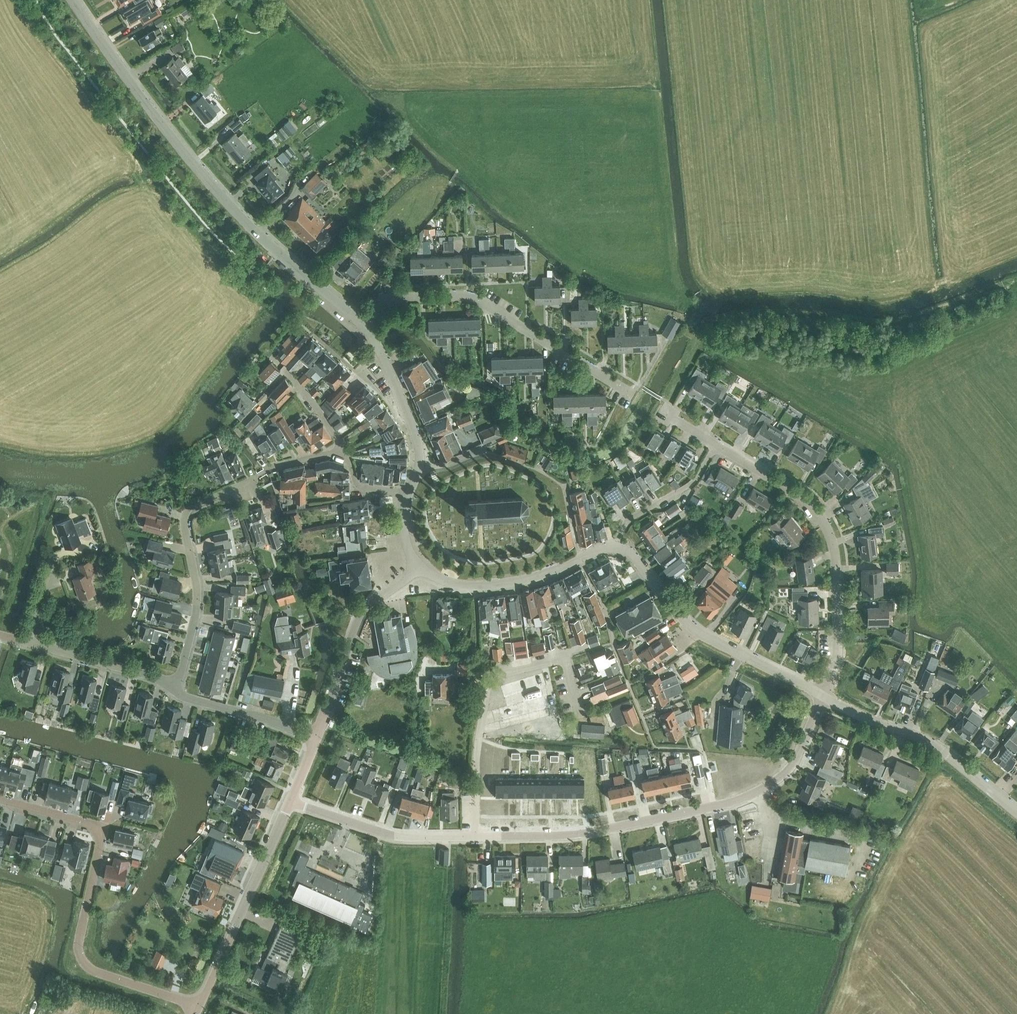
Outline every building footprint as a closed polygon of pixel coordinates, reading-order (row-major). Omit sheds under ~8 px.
[(151,11),(145,0),(124,12),(130,23),(140,17),(143,23),(157,15),(154,9),(151,11)] [(177,23),(185,18),(180,11),(173,16),(177,23)] [(154,20),(158,26),(166,21),(162,15),(154,20)] [(162,32),(159,27),(154,30),(154,29),(139,38),(145,48),(160,39),(157,35),(162,32)] [(177,56),(186,50),(180,40),(171,46),(173,50),(177,56)] [(185,64),(179,57),(175,60),(173,57),(161,67),(176,85),(188,76),(181,67),(185,64)] [(205,96),(215,88),(210,82),(200,89),(205,96)] [(209,103),(203,96),(192,105),(205,122),(209,119),(211,121),(213,122),(217,119),(217,116),(215,114),(216,113),(216,112),(221,108),(217,103),(215,105),(211,101),(209,103)] [(239,115),(243,121),(249,117),(245,111),(239,115)] [(235,130),(243,123),(240,118),(231,125),(235,130)] [(285,123),(292,133),(297,129),(289,119),(285,123)] [(249,139),(243,132),(238,136),(235,133),(222,143),(238,163),(251,152),(243,143),(249,139)] [(294,153),(289,147),(283,151),(277,156),(285,166),(291,161),(288,158),(294,153)] [(271,201),(283,191),(274,180),(278,177),(268,165),(254,176),(259,181),(256,184),(271,201)] [(311,199),(317,193),(322,188),(312,176),(306,183),(300,188),(311,199)] [(326,221),(302,198),(288,212),(289,214),(284,219),(306,242),(307,241),(317,250),(336,231),(332,228),(337,223),(330,216),(326,221)] [(509,253),(510,268),(523,267),(523,252),(515,253),(514,237),(509,238),(509,247),(509,253)] [(484,254),(484,248),(484,239),(479,239),(480,254),(471,254),(472,269),(485,269),(484,254)] [(437,271),(449,270),(449,255),(449,249),(448,249),(448,240),(443,240),(444,249),(443,249),(443,255),(436,256),(437,271)] [(449,255),(449,270),(462,270),(462,255),(454,255),(453,240),(448,240),(448,249),(449,249),(449,255)] [(411,272),(424,271),(423,256),(424,256),(423,250),(423,241),(418,241),(419,250),(417,250),(418,256),(411,257),(411,272)] [(437,271),(436,256),(430,256),(429,250),(428,250),(428,241),(423,241),(423,250),(424,256),(423,256),(424,271),(437,271)] [(363,275),(364,273),(364,272),(367,269),(352,257),(354,255),(352,253),(357,248),(351,244),(333,265),(355,283),(362,275),(363,275)] [(485,269),(498,268),(497,253),(484,254),(485,269)] [(498,268),(510,268),(509,253),(497,253),(498,268)] [(535,302),(548,301),(547,277),(542,277),(542,286),(535,286),(535,302)] [(547,277),(548,301),(560,301),(559,285),(551,286),(551,277),(547,277)] [(572,324),(584,323),(583,299),(578,299),(578,308),(571,309),(572,324)] [(583,299),(584,323),(596,323),(595,308),(587,308),(587,299),(583,299)] [(603,318),(610,317),(610,304),(602,304),(603,318)] [(466,318),(467,343),(473,343),(472,333),(480,332),(480,317),(466,318)] [(447,334),(454,333),(454,318),(442,319),(443,344),(447,344),(447,334)] [(462,343),(467,343),(466,318),(454,318),(454,333),(462,333),(462,343)] [(674,332),(680,322),(673,318),(668,329),(674,332)] [(437,344),(443,344),(442,319),(428,319),(429,334),(436,334),(437,344)] [(633,349),(632,334),(625,334),(624,321),(619,321),(619,322),(620,350),(633,349)] [(608,350),(620,350),(619,322),(614,322),(614,326),(615,335),(607,335),(608,350)] [(633,349),(644,349),(643,324),(639,324),(639,334),(632,334),(633,349)] [(643,324),(644,349),(657,348),(656,333),(648,333),(648,324),(643,324)] [(310,336),(301,328),(296,333),(294,331),(282,344),(285,346),(276,356),(285,364),(310,336)] [(311,365),(325,350),(312,338),(287,367),(291,371),(300,362),(298,360),(302,357),(311,365)] [(322,376),(337,361),(325,350),(305,372),(298,379),(304,385),(311,378),(309,376),(316,369),(322,376)] [(530,356),(531,381),(536,381),(536,371),(543,370),(543,355),(530,356)] [(701,364),(705,357),(702,355),(697,362),(701,364)] [(510,372),(517,371),(516,356),(504,357),(505,382),(510,382),(510,372)] [(525,382),(531,381),(530,356),(516,356),(517,371),(525,371),(525,382)] [(500,383),(505,382),(504,357),(491,357),(492,372),(499,372),(500,383)] [(435,381),(434,380),(439,377),(427,358),(422,362),(421,360),(401,371),(412,394),(433,382),(435,381)] [(269,382),(280,370),(270,361),(259,372),(269,382)] [(335,389),(351,372),(339,361),(322,377),(335,389)] [(474,373),(482,373),(482,365),(473,365),(474,373)] [(699,398),(709,382),(703,378),(706,374),(696,368),(690,378),(694,381),(688,392),(699,398)] [(276,405),(278,407),(287,398),(283,394),(292,385),(285,378),(269,394),(273,400),(264,409),(268,413),(276,405)] [(237,382),(245,388),(247,385),(239,379),(237,382)] [(443,384),(441,380),(433,384),(435,388),(414,397),(417,404),(417,405),(417,407),(417,408),(419,409),(424,421),(437,415),(432,403),(449,396),(444,383),(443,384)] [(709,382),(699,398),(710,405),(717,395),(721,397),(727,387),(718,381),(715,386),(709,382)] [(329,415),(336,408),(350,392),(341,383),(327,399),(321,405),(329,415)] [(357,413),(377,397),(365,385),(355,394),(356,395),(347,402),(357,413)] [(314,397),(320,391),(314,386),(309,392),(314,397)] [(253,401),(240,389),(231,398),(235,402),(230,407),(241,419),(257,403),(254,400),(253,401)] [(591,394),(592,424),(597,424),(597,409),(605,409),(605,393),(591,394)] [(562,425),(567,425),(567,394),(554,395),(554,410),(562,410),(562,425)] [(572,409),(580,409),(579,394),(567,394),(567,425),(572,424),(572,409)] [(587,424),(592,424),(591,394),(579,394),(580,409),(587,409),(587,424)] [(730,424),(740,408),(734,404),(736,400),(727,394),(720,404),(725,407),(719,418),(730,424)] [(370,418),(386,407),(377,397),(356,415),(359,418),(361,417),(362,419),(367,415),(370,418)] [(740,408),(730,424),(741,431),(748,421),(752,424),(758,413),(749,407),(746,412),(740,408)] [(377,432),(395,420),(386,408),(358,427),(360,431),(371,423),(377,432)] [(273,422),(283,415),(280,410),(270,417),(273,422)] [(252,430),(263,418),(257,412),(246,424),(252,430)] [(765,444),(775,427),(769,423),(771,419),(762,413),(755,424),(760,427),(754,437),(765,444)] [(312,431),(306,422),(313,418),(311,414),(302,420),(303,421),(296,426),(301,434),(297,437),(301,443),(305,440),(311,450),(331,437),(323,424),(312,431)] [(431,438),(453,429),(447,414),(425,424),(431,438)] [(457,419),(460,426),(472,420),(470,414),(457,419)] [(276,420),(289,441),(296,437),(283,416),(276,420)] [(307,423),(312,431),(321,425),(316,418),(307,423)] [(336,429),(344,424),(340,418),(339,418),(331,423),(336,429)] [(278,448),(289,441),(276,420),(270,424),(273,430),(268,433),(278,448)] [(387,439),(403,434),(395,420),(372,435),(375,440),(384,435),(387,439)] [(264,456),(277,449),(267,434),(263,428),(260,423),(254,429),(257,432),(260,438),(259,439),(262,444),(258,446),(264,456)] [(482,442),(496,436),(500,434),(496,424),(478,431),(482,442)] [(340,436),(347,431),(343,425),(336,429),(340,436)] [(775,427),(765,444),(776,450),(782,440),(787,443),(793,432),(784,427),(781,431),(775,427)] [(662,451),(668,440),(663,436),(664,434),(654,428),(645,443),(655,449),(656,448),(662,451)] [(441,460),(464,451),(453,429),(431,438),(441,460)] [(500,434),(496,436),(496,437),(499,443),(509,439),(506,432),(500,434)] [(387,453),(407,452),(404,435),(385,440),(387,447),(382,448),(370,449),(370,454),(387,453)] [(679,458),(685,447),(679,444),(680,441),(671,435),(668,440),(662,451),(671,456),(673,454),(679,458)] [(816,449),(798,439),(788,456),(788,457),(790,455),(803,463),(802,465),(808,468),(813,459),(819,462),(826,450),(818,445),(816,449)] [(827,448),(831,442),(825,439),(822,445),(827,448)] [(215,450),(222,447),(219,441),(212,444),(215,450)] [(523,463),(528,450),(505,442),(501,455),(523,463)] [(686,445),(685,447),(679,458),(677,460),(687,466),(684,470),(691,474),(697,463),(691,459),(696,451),(686,445)] [(232,477),(225,461),(221,451),(210,456),(213,463),(208,465),(202,467),(206,475),(214,472),(215,476),(218,475),(222,482),(232,477)] [(234,476),(244,472),(235,452),(226,457),(234,476)] [(407,464),(407,453),(389,454),(389,458),(386,457),(383,458),(383,461),(407,464)] [(620,453),(613,458),(620,468),(627,464),(620,453)] [(548,469),(553,460),(547,456),(541,465),(548,469)] [(635,464),(632,458),(627,462),(630,467),(635,464)] [(307,480),(307,479),(306,479),(306,484),(315,484),(315,493),(317,493),(318,495),(322,495),(324,494),(335,495),(335,498),(349,497),(349,483),(349,472),(343,471),(344,464),(333,461),(329,460),(315,463),(316,467),(316,472),(317,473),(318,478),(307,480)] [(885,466),(880,460),(875,465),(879,470),(880,471),(885,466)] [(847,476),(832,461),(818,476),(819,476),(820,475),(831,485),(829,487),(835,492),(843,484),(848,489),(857,479),(851,472),(847,476)] [(371,481),(373,464),(362,463),(360,479),(371,481)] [(404,481),(407,464),(391,463),(390,467),(386,467),(384,483),(392,484),(393,480),(404,481)] [(636,478),(643,489),(649,485),(652,490),(661,483),(648,463),(639,469),(642,474),(636,478)] [(288,479),(306,475),(304,464),(283,469),(285,479),(288,479)] [(373,464),(371,481),(382,482),(384,466),(373,464)] [(866,481),(877,472),(872,466),(861,476),(866,481)] [(306,469),(307,479),(307,480),(318,478),(317,473),(316,472),(316,467),(306,469)] [(738,478),(720,467),(717,472),(712,469),(705,481),(710,485),(712,481),(721,486),(719,490),(730,497),(736,487),(733,485),(738,478)] [(582,476),(580,468),(573,469),(575,478),(582,476)] [(645,491),(643,489),(636,478),(635,476),(625,482),(626,484),(621,487),(628,499),(634,495),(635,497),(645,491)] [(869,485),(863,478),(854,487),(859,497),(844,505),(854,524),(871,515),(864,503),(877,496),(870,484),(869,485)] [(305,502),(305,492),(305,480),(280,480),(280,492),(295,492),(295,502),(297,502),(305,502)] [(629,501),(628,499),(621,487),(617,481),(601,491),(608,502),(614,499),(620,507),(629,501)] [(763,511),(771,499),(753,488),(745,500),(763,511)] [(586,498),(584,490),(570,494),(576,522),(592,518),(590,510),(588,500),(586,498)] [(591,502),(598,499),(595,491),(588,494),(591,502)] [(692,495),(689,502),(700,507),(703,500),(692,495)] [(476,515),(469,516),(469,520),(478,520),(482,520),(522,517),(528,510),(528,503),(521,497),(481,500),(477,500),(468,500),(468,505),(476,505),(476,515)] [(369,518),(367,500),(365,499),(331,503),(332,510),(344,508),(346,522),(369,518)] [(735,517),(743,505),(736,501),(728,513),(735,517)] [(166,534),(170,517),(156,513),(158,506),(142,502),(138,515),(146,517),(144,526),(145,528),(166,534)] [(592,518),(592,519),(594,525),(593,526),(596,540),(607,536),(603,521),(598,522),(596,515),(597,515),(594,502),(589,503),(591,510),(590,510),(592,518)] [(670,517),(682,509),(677,503),(665,511),(670,517)] [(225,506),(214,510),(217,518),(228,514),(230,519),(237,517),(233,505),(226,508),(225,506)] [(465,505),(466,516),(469,516),(476,515),(476,505),(468,505),(465,505)] [(265,539),(260,525),(267,523),(262,507),(244,512),(249,528),(250,528),(255,542),(265,539)] [(294,530),(302,528),(298,512),(290,514),(294,530)] [(801,530),(791,517),(785,522),(781,516),(770,525),(776,533),(773,535),(781,546),(788,540),(788,541),(789,542),(789,541),(792,545),(803,537),(799,532),(801,530)] [(895,523),(892,516),(883,520),(885,526),(895,523)] [(92,533),(86,518),(74,522),(72,519),(57,525),(65,546),(80,540),(79,535),(83,533),(84,536),(92,533)] [(591,520),(592,519),(592,518),(576,522),(577,524),(576,524),(577,530),(578,530),(581,546),(595,541),(593,530),(591,520)] [(644,540),(660,529),(653,519),(637,530),(644,540)] [(337,550),(346,549),(367,547),(366,538),(364,523),(349,525),(343,525),(344,540),(345,540),(346,545),(337,546),(337,550)] [(569,530),(568,525),(557,527),(556,533),(559,532),(561,539),(562,539),(563,548),(573,545),(571,535),(570,530),(569,530)] [(877,555),(875,537),(883,536),(882,526),(868,528),(869,535),(858,536),(859,544),(860,544),(862,557),(877,555)] [(268,532),(273,547),(280,545),(280,544),(284,542),(285,542),(281,528),(280,528),(276,530),(276,529),(268,532)] [(660,529),(644,540),(652,550),(665,541),(662,537),(664,535),(660,529)] [(688,541),(696,533),(693,530),(685,538),(688,541)] [(223,542),(229,541),(227,533),(213,535),(215,543),(223,542)] [(674,547),(680,542),(683,539),(680,535),(675,538),(674,536),(653,552),(659,560),(672,549),(671,549),(674,547)] [(171,566),(175,552),(161,549),(163,543),(149,539),(146,550),(154,552),(152,561),(171,566)] [(210,563),(227,560),(226,553),(231,552),(230,547),(232,547),(231,540),(229,541),(223,542),(225,548),(208,551),(210,563)] [(680,542),(674,547),(675,549),(660,561),(673,579),(673,578),(678,584),(686,578),(681,572),(689,567),(677,552),(683,547),(680,542)] [(776,567),(790,563),(788,556),(774,560),(776,567)] [(371,583),(367,557),(339,561),(340,567),(338,567),(337,559),(328,560),(330,569),(329,569),(331,580),(350,577),(351,586),(371,583)] [(799,581),(814,579),(811,558),(796,560),(799,581)] [(80,598),(96,592),(89,574),(95,572),(91,560),(78,564),(82,574),(73,578),(77,589),(76,589),(80,598)] [(227,560),(210,563),(212,574),(235,570),(234,565),(229,566),(227,560)] [(599,589),(614,581),(619,578),(609,560),(589,571),(599,589)] [(706,562),(695,575),(694,577),(704,585),(716,570),(706,562)] [(887,574),(898,573),(897,562),(886,563),(887,574)] [(763,563),(763,566),(757,566),(757,572),(766,572),(766,563),(763,563)] [(79,566),(71,569),(73,575),(81,572),(79,566)] [(731,573),(722,566),(715,575),(706,586),(708,587),(695,602),(697,603),(697,605),(699,606),(701,607),(702,608),(701,608),(711,616),(724,600),(732,589),(723,582),(731,573)] [(570,594),(588,584),(581,568),(563,578),(568,590),(570,594)] [(177,596),(181,582),(168,579),(170,573),(160,570),(159,576),(163,578),(159,591),(177,596)] [(882,593),(881,571),(881,570),(862,570),(862,580),(864,580),(865,593),(862,593),(882,593)] [(250,583),(250,581),(250,575),(237,575),(236,583),(250,583)] [(564,600),(571,597),(570,594),(568,590),(563,578),(550,584),(558,608),(566,604),(564,600)] [(221,604),(233,605),(238,605),(238,598),(239,594),(245,594),(246,586),(231,585),(231,593),(216,592),(215,603),(221,604)] [(547,617),(544,604),(554,602),(548,585),(534,589),(538,610),(540,619),(547,617)] [(804,591),(804,587),(792,587),(792,592),(792,600),(798,600),(798,607),(800,607),(800,623),(817,622),(817,606),(818,606),(818,599),(808,599),(807,591),(804,591)] [(295,596),(292,588),(276,593),(278,601),(295,596)] [(525,615),(537,613),(533,590),(520,593),(525,615)] [(596,624),(606,621),(594,592),(584,596),(596,624)] [(516,623),(522,622),(521,615),(518,593),(505,595),(508,620),(515,619),(516,623)] [(581,593),(574,594),(578,611),(585,610),(581,593)] [(492,609),(495,608),(500,608),(501,616),(499,617),(500,629),(506,628),(506,630),(509,630),(504,595),(491,597),(492,609)] [(489,631),(500,634),(499,629),(498,617),(496,617),(495,608),(492,609),(491,597),(478,598),(480,618),(490,618),(490,628),(489,631)] [(652,600),(650,597),(615,616),(617,619),(616,620),(625,635),(632,631),(634,634),(662,619),(660,615),(661,615),(653,600),(652,600)] [(457,613),(457,599),(437,598),(436,625),(448,625),(448,615),(449,615),(449,612),(457,613)] [(178,627),(181,613),(168,610),(170,602),(157,599),(153,612),(161,614),(159,622),(178,627)] [(870,624),(888,624),(887,612),(892,612),(892,602),(880,602),(880,607),(869,607),(870,624)] [(232,612),(233,605),(221,604),(215,603),(214,615),(232,616),(240,617),(240,612),(232,612)] [(762,621),(768,609),(762,607),(756,618),(762,621)] [(559,609),(564,624),(569,623),(569,619),(565,619),(562,608),(559,609)] [(746,635),(755,616),(741,609),(732,629),(746,635)] [(374,619),(377,632),(378,640),(381,653),(368,655),(368,654),(367,654),(368,659),(370,664),(373,669),(377,672),(382,675),(387,676),(392,677),(396,676),(401,675),(405,673),(409,670),(413,666),(415,661),(417,655),(417,650),(417,643),(416,636),(413,629),(410,622),(409,623),(410,624),(403,627),(401,614),(391,616),(391,615),(384,616),(384,617),(374,619)] [(282,653),(297,650),(292,623),(289,624),(287,615),(277,616),(274,625),(278,650),(282,653)] [(775,649),(783,631),(775,627),(778,621),(767,615),(762,627),(768,630),(762,643),(775,649)] [(234,620),(231,630),(248,634),(251,624),(234,620)] [(578,620),(570,622),(573,632),(576,640),(577,643),(586,640),(582,629),(578,620)] [(300,621),(292,623),(297,650),(298,654),(310,652),(307,631),(301,632),(300,629),(302,629),(300,621)] [(148,632),(150,627),(141,624),(140,630),(148,632)] [(169,660),(174,641),(166,638),(168,632),(155,628),(151,641),(159,643),(155,656),(169,660)] [(895,628),(894,628),(890,637),(902,642),(906,633),(895,628)] [(649,643),(660,635),(656,629),(645,637),(649,643)] [(211,643),(232,649),(235,636),(214,631),(211,643)] [(548,648),(554,647),(551,633),(545,634),(548,648)] [(659,660),(660,659),(677,648),(667,633),(648,647),(659,660)] [(589,646),(599,642),(597,634),(587,637),(589,646)] [(546,651),(543,641),(531,643),(533,654),(546,651)] [(624,663),(637,656),(630,641),(618,647),(624,663)] [(809,646),(799,641),(797,646),(793,644),(788,654),(802,661),(809,646)] [(229,659),(232,649),(211,643),(208,653),(229,659)] [(515,658),(529,656),(527,643),(513,645),(515,658)] [(665,666),(660,659),(659,660),(648,647),(639,653),(649,667),(652,665),(655,671),(662,669),(665,666)] [(494,659),(503,658),(501,648),(493,649),(494,659)] [(603,665),(616,660),(613,651),(607,654),(605,650),(600,652),(602,656),(600,657),(603,665)] [(227,667),(229,659),(208,653),(205,664),(226,670),(231,671),(232,668),(227,667)] [(465,663),(464,658),(457,658),(457,663),(454,663),(455,674),(469,673),(469,663),(465,663)] [(896,688),(909,662),(901,658),(896,668),(893,666),(890,672),(892,673),(891,675),(883,671),(879,678),(865,671),(862,677),(869,681),(864,692),(883,702),(891,685),(896,688)] [(40,680),(33,678),(37,663),(25,660),(21,671),(17,674),(21,681),(23,679),(28,681),(25,690),(36,693),(40,680)] [(616,660),(603,665),(607,673),(611,672),(612,675),(621,671),(620,668),(616,660)] [(223,681),(226,670),(205,664),(202,675),(223,681)] [(694,675),(686,664),(679,669),(687,680),(694,675)] [(582,666),(574,668),(577,675),(584,673),(582,666)] [(928,689),(935,670),(925,666),(918,685),(928,689)] [(940,668),(939,667),(935,676),(950,682),(951,681),(956,683),(959,675),(940,668)] [(69,700),(72,687),(66,685),(70,672),(55,668),(50,688),(60,690),(58,697),(69,700)] [(505,695),(547,684),(543,671),(501,682),(505,695)] [(284,680),(248,672),(241,694),(239,693),(239,694),(237,699),(261,706),(261,705),(260,705),(262,699),(264,692),(281,696),(284,680)] [(591,672),(580,676),(582,682),(593,678),(591,672)] [(650,693),(679,682),(675,673),(660,679),(659,676),(645,681),(650,693)] [(452,694),(452,674),(432,674),(433,680),(425,681),(425,693),(433,693),(433,694),(452,694)] [(606,688),(622,681),(619,674),(603,681),(606,688)] [(221,690),(223,681),(202,675),(199,687),(224,693),(225,691),(221,690)] [(96,709),(99,698),(92,696),(97,680),(84,676),(78,696),(91,699),(89,707),(96,709)] [(901,681),(898,689),(899,689),(893,705),(910,711),(916,696),(909,693),(912,685),(901,681)] [(610,696),(628,689),(626,682),(607,690),(610,696)] [(679,682),(650,693),(655,705),(669,700),(667,696),(682,691),(681,688),(679,682)] [(125,718),(129,704),(122,703),(126,688),(112,684),(106,704),(120,707),(118,716),(125,718)] [(750,695),(752,691),(750,690),(751,689),(741,684),(734,697),(737,698),(737,706),(720,705),(717,743),(741,745),(744,707),(743,706),(743,702),(744,702),(748,694),(750,695)] [(984,692),(981,686),(975,689),(979,695),(984,692)] [(525,700),(500,705),(502,718),(552,708),(549,693),(535,696),(534,689),(523,691),(525,700)] [(955,716),(965,701),(948,689),(937,703),(955,716)] [(154,723),(157,711),(149,709),(153,696),(140,692),(135,711),(136,712),(135,717),(143,719),(142,720),(154,723)] [(428,695),(421,695),(422,709),(430,708),(428,695)] [(968,698),(961,708),(966,712),(967,712),(967,711),(974,702),(968,698)] [(272,708),(273,702),(264,699),(262,706),(272,708)] [(633,704),(631,705),(629,699),(610,707),(617,725),(627,721),(627,722),(638,718),(633,704)] [(698,722),(703,722),(700,701),(694,702),(698,722)] [(181,737),(186,720),(179,718),(181,710),(167,706),(162,726),(171,728),(169,734),(181,737)] [(685,719),(692,716),(689,708),(675,714),(673,710),(659,715),(664,727),(678,722),(682,720),(685,719)] [(32,718),(34,712),(26,709),(24,715),(32,718)] [(95,722),(97,713),(91,711),(88,720),(95,722)] [(967,711),(967,712),(966,712),(965,715),(964,714),(954,728),(969,739),(975,730),(976,730),(979,725),(972,720),(975,717),(967,711)] [(695,722),(692,716),(685,719),(687,725),(695,722)] [(211,734),(214,723),(201,720),(198,730),(192,729),(187,748),(198,751),(201,740),(211,743),(213,734),(211,734)] [(678,722),(664,727),(669,739),(683,734),(679,725),(683,724),(682,720),(678,722)] [(581,734),(604,736),(604,726),(582,724),(581,734)] [(990,754),(1001,740),(1000,739),(998,741),(984,729),(974,742),(988,753),(990,754)] [(285,761),(289,751),(276,745),(278,740),(266,735),(262,744),(273,749),(271,755),(285,761)] [(832,775),(838,777),(840,778),(843,771),(830,766),(840,744),(824,737),(818,752),(817,751),(813,760),(821,763),(819,769),(831,775),(832,775)] [(1001,740),(990,754),(993,756),(992,757),(1007,769),(1015,760),(1011,757),(1015,752),(1004,744),(1005,743),(1001,740)] [(241,753),(243,747),(232,742),(229,749),(241,753)] [(879,777),(885,764),(879,762),(883,754),(863,746),(858,759),(877,767),(874,774),(879,777)] [(263,758),(257,755),(254,762),(260,765),(268,769),(266,774),(277,779),(283,764),(272,759),(271,761),(263,758)] [(35,769),(38,758),(30,756),(27,767),(35,769)] [(356,769),(361,759),(355,757),(350,766),(356,769)] [(600,774),(607,773),(605,757),(598,758),(600,774)] [(675,763),(680,785),(692,783),(689,770),(682,771),(681,768),(682,768),(680,762),(679,758),(674,759),(675,763)] [(919,769),(897,760),(894,768),(887,765),(882,777),(889,780),(891,775),(900,779),(898,784),(912,790),(915,784),(913,783),(919,769)] [(44,776),(47,763),(40,761),(37,774),(44,776)] [(343,769),(345,764),(338,761),(336,765),(329,781),(341,786),(348,770),(343,769)] [(636,773),(642,771),(640,761),(633,763),(636,773)] [(698,777),(704,775),(701,762),(695,763),(698,777)] [(23,766),(11,763),(10,768),(5,786),(16,789),(17,787),(23,788),(26,773),(21,772),(23,766)] [(629,779),(636,778),(634,768),(633,763),(626,764),(629,779)] [(668,788),(680,785),(675,763),(669,764),(671,770),(672,770),(672,773),(665,775),(668,788)] [(366,766),(361,764),(358,773),(363,775),(366,766)] [(10,768),(0,765),(0,784),(5,786),(10,768)] [(371,798),(376,785),(370,782),(372,776),(374,776),(376,770),(366,766),(362,779),(358,777),(353,790),(371,798)] [(391,786),(398,788),(405,769),(398,766),(391,786)] [(668,788),(665,775),(658,776),(658,773),(657,767),(651,768),(655,791),(668,788)] [(244,768),(241,774),(248,777),(250,771),(244,768)] [(645,793),(655,791),(651,768),(646,769),(648,775),(649,778),(642,780),(645,793)] [(835,784),(838,777),(832,775),(831,775),(819,769),(816,775),(808,772),(805,780),(806,781),(800,796),(815,802),(814,804),(822,807),(826,797),(819,794),(825,780),(835,784)] [(125,773),(123,781),(130,783),(131,779),(137,780),(138,776),(125,773)] [(618,775),(622,798),(635,795),(632,783),(623,785),(622,781),(624,780),(623,774),(618,775)] [(611,800),(622,798),(618,775),(613,776),(614,782),(617,782),(618,786),(608,788),(611,800)] [(86,789),(89,777),(81,776),(78,787),(86,789)] [(406,788),(409,778),(403,776),(399,785),(406,788)] [(252,788),(269,796),(274,786),(257,778),(252,788)] [(449,778),(449,787),(459,786),(459,779),(449,778)] [(506,778),(495,778),(495,796),(506,796),(506,778)] [(515,778),(506,778),(506,796),(515,796),(515,778)] [(525,778),(515,778),(515,796),(525,796),(525,778)] [(535,778),(525,778),(525,796),(535,796),(535,778)] [(544,778),(535,778),(535,796),(545,796),(544,778)] [(554,778),(544,778),(545,796),(554,796),(554,778)] [(564,778),(554,778),(554,796),(564,796),(564,778)] [(574,778),(564,778),(564,796),(574,796),(574,778)] [(584,778),(574,778),(574,796),(584,796),(584,778)] [(875,790),(879,780),(873,778),(870,788),(875,790)] [(115,793),(119,781),(112,779),(109,791),(115,793)] [(220,780),(216,789),(225,793),(228,784),(220,780)] [(44,800),(56,803),(61,785),(49,782),(49,783),(43,782),(41,789),(47,790),(44,800)] [(376,785),(371,798),(372,798),(372,799),(383,803),(389,788),(390,785),(384,782),(383,786),(377,784),(377,785),(376,785)] [(61,785),(56,803),(67,807),(70,797),(76,798),(78,791),(72,790),(72,788),(61,785)] [(410,813),(418,789),(413,787),(411,794),(412,794),(411,798),(402,795),(398,809),(410,813)] [(148,802),(132,798),(134,791),(121,788),(117,802),(127,805),(125,812),(126,812),(144,817),(145,817),(147,810),(150,810),(152,805),(149,804),(149,803),(148,802)] [(265,806),(269,796),(252,788),(248,798),(265,806)] [(240,800),(242,795),(229,789),(227,795),(240,800)] [(418,789),(410,813),(424,817),(428,803),(420,800),(421,797),(422,797),(424,791),(418,789)] [(104,812),(109,794),(95,790),(90,808),(104,812)] [(453,798),(453,792),(442,792),(443,818),(457,818),(457,798),(453,798)] [(237,807),(239,801),(227,796),(224,802),(237,807)] [(221,810),(224,802),(215,800),(213,807),(221,810)] [(238,819),(255,827),(260,817),(243,809),(238,819)] [(251,837),(255,827),(238,819),(234,830),(251,837)] [(218,828),(224,831),(227,825),(221,822),(218,828)] [(735,841),(732,824),(717,827),(719,840),(717,841),(720,853),(737,850),(737,852),(743,850),(741,839),(735,841)] [(211,826),(208,833),(221,839),(224,832),(211,826)] [(131,848),(134,833),(116,829),(113,844),(131,848)] [(796,872),(802,840),(803,833),(786,830),(777,877),(794,880),(796,872)] [(25,831),(20,850),(31,853),(37,834),(25,831)] [(37,834),(31,853),(42,856),(42,857),(52,860),(56,843),(47,841),(48,837),(37,834)] [(690,860),(690,857),(703,854),(699,838),(674,844),(678,860),(679,860),(681,862),(690,860)] [(803,873),(805,866),(813,867),(845,873),(850,846),(810,838),(810,841),(802,840),(796,872),(803,873)] [(235,873),(238,865),(244,852),(215,840),(208,857),(209,857),(208,866),(209,866),(206,873),(214,876),(216,872),(232,879),(235,873)] [(89,845),(74,841),(73,844),(65,842),(60,862),(68,864),(69,860),(84,864),(84,863),(86,862),(87,857),(86,855),(89,845)] [(141,857),(143,849),(133,847),(131,855),(141,857)] [(662,859),(659,847),(634,853),(637,868),(662,863),(664,873),(672,871),(669,858),(662,859)] [(440,848),(439,862),(448,862),(449,849),(440,848)] [(309,857),(301,853),(295,867),(299,869),(293,884),(298,887),(294,897),(369,930),(376,910),(366,906),(371,895),(305,867),(309,857)] [(513,879),(513,871),(515,871),(515,855),(494,855),(494,871),(502,871),(502,879),(513,879)] [(547,870),(547,855),(527,855),(527,871),(534,871),(534,879),(545,879),(545,870),(547,870)] [(582,873),(582,855),(559,855),(559,871),(560,871),(559,876),(570,876),(570,873),(582,873)] [(708,869),(715,867),(713,855),(705,857),(708,869)] [(123,883),(128,860),(115,857),(113,865),(107,864),(104,879),(123,883)] [(610,865),(609,859),(595,861),(598,878),(626,874),(625,863),(610,865)] [(492,883),(491,861),(483,862),(483,883),(492,883)] [(738,865),(740,877),(746,875),(744,864),(738,865)] [(338,879),(341,874),(320,865),(318,869),(338,879)] [(676,877),(684,877),(684,866),(676,866),(676,877)] [(216,893),(221,884),(196,873),(191,885),(199,889),(192,905),(217,915),(224,899),(213,894),(214,892),(216,893)] [(553,894),(553,879),(545,879),(545,894),(553,894)] [(770,899),(773,886),(753,882),(750,895),(770,899)] [(543,908),(552,909),(552,898),(544,898),(543,908)] [(300,932),(303,926),(284,917),(281,923),(300,932)] [(287,972),(284,971),(301,935),(280,925),(274,938),(273,937),(272,941),(273,942),(266,956),(268,957),(263,968),(258,965),(253,976),(260,979),(259,983),(276,991),(278,985),(281,987),(287,972)] [(311,940),(316,937),(313,932),(307,936),(311,940)] [(166,953),(157,949),(155,955),(164,959),(166,953)] [(235,1008),(237,1004),(225,999),(224,1003),(235,1008)]
